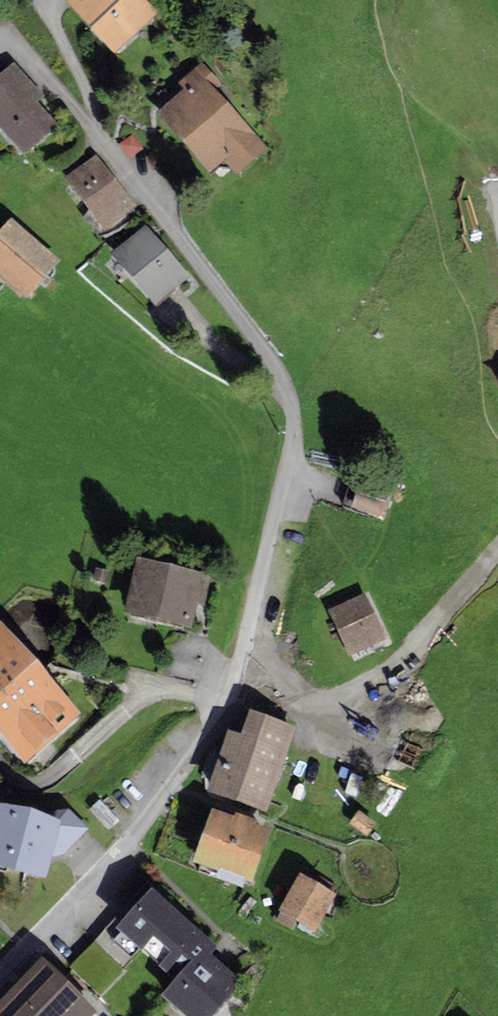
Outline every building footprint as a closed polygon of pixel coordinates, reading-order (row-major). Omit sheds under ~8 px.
[(66,9),(114,58),(155,17),(138,0),(75,0),(66,9)] [(268,153),(214,94),(223,85),(204,64),(177,89),(184,96),(157,121),(210,179),(224,166),(237,181),(268,153)] [(0,81),(0,138),(23,163),(60,130),(38,107),(45,100),(15,67),(0,81)] [(137,210),(96,159),(63,185),(104,237),(137,210)] [(0,240),(0,284),(28,308),(62,267),(12,225),(0,240)] [(144,228),(108,261),(155,312),(191,279),(144,228)] [(361,476),(351,506),(382,515),(391,485),(361,476)] [(211,573),(137,556),(122,611),(192,627),(197,604),(205,607),(211,573)] [(95,567),(92,580),(107,583),(110,570),(95,567)] [(366,592),(328,609),(349,656),(388,638),(366,592)] [(0,620),(0,735),(24,762),(80,712),(0,620)] [(242,732),(227,727),(205,789),(266,811),(297,725),(251,709),(242,732)] [(56,817),(0,803),(0,863),(46,877),(52,856),(64,854),(89,828),(68,808),(55,809),(56,817)] [(234,814),(211,806),(191,861),(217,870),(215,876),(242,886),(245,877),(253,880),(272,828),(255,822),(256,820),(235,812),(234,814)] [(376,822),(358,809),(348,824),(366,836),(376,822)] [(337,886),(310,871),(308,876),(298,870),(277,909),(315,930),(328,908),(334,911),(340,900),(334,897),(336,893),(334,892),(337,886)] [(117,926),(122,931),(141,948),(175,978),(161,994),(186,1015),(211,1015),(242,981),(210,952),(216,946),(151,888),(117,926)] [(141,948),(122,931),(112,941),(131,958),(141,948)] [(18,1006),(29,1015),(82,1015),(93,1004),(52,968),(18,1006)]
